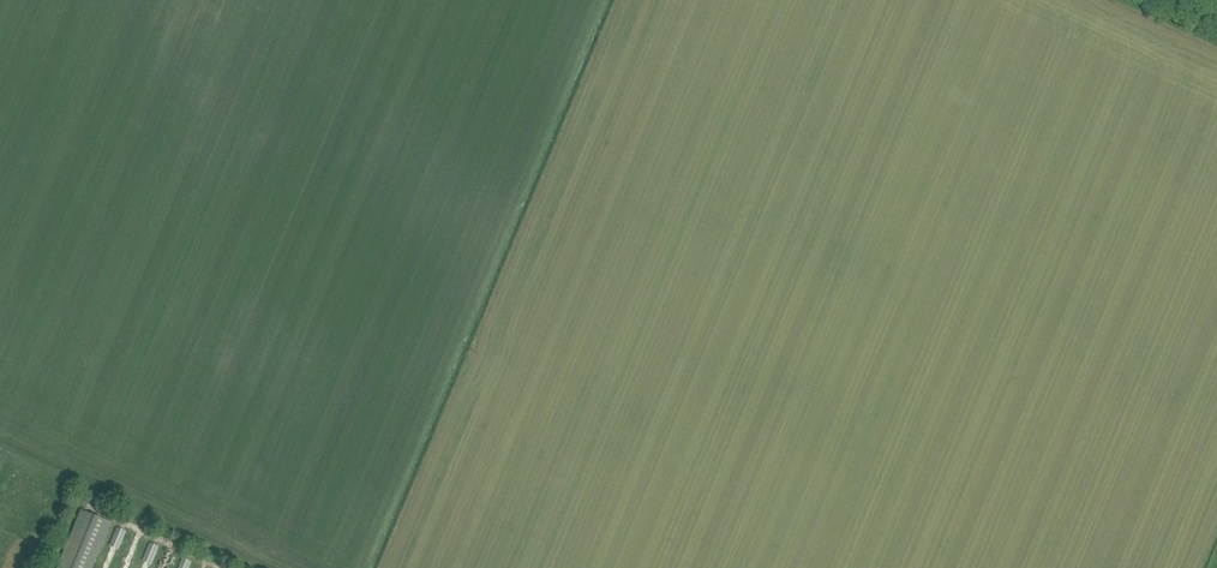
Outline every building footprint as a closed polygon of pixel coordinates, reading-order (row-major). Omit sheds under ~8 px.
[(112,524),(81,511),(57,567),(94,567),(112,524)] [(113,541),(122,544),(127,530),(118,527),(113,541)] [(126,556),(135,560),(143,538),(134,534),(126,556)] [(158,545),(149,542),(140,567),(150,567),(158,545)] [(157,567),(168,567),(174,552),(164,549),(157,567)] [(178,567),(191,567),(193,561),(183,557),(178,567)]
